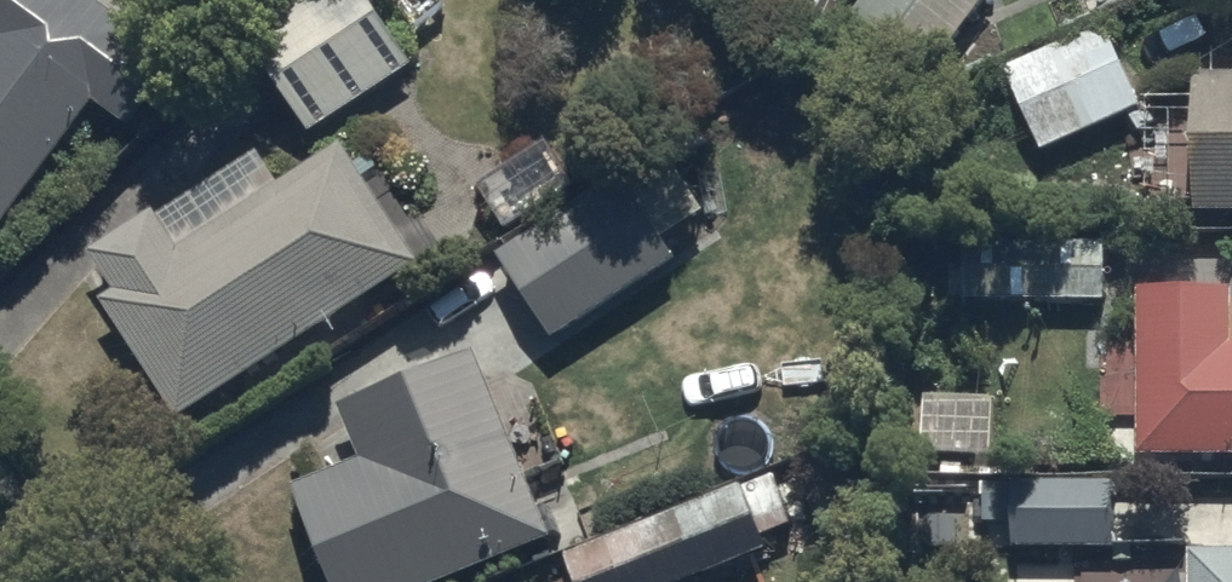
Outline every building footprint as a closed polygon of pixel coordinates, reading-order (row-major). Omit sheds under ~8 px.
[(115,0),(0,0),(0,228),(97,95),(135,122),(186,52),(115,0)] [(313,129),(419,62),(379,0),(307,0),(253,34),(313,129)] [(855,11),(933,68),(983,0),(863,0),(855,11)] [(1148,102),(1106,7),(1026,42),(1068,137),(1148,102)] [(1202,208),(1231,208),(1231,71),(1201,71),(1202,208)] [(104,302),(179,417),(431,254),(352,134),(184,243),(158,203),(93,245),(122,290),(104,302)] [(627,168),(501,252),(558,336),(683,252),(627,168)] [(965,234),(964,297),(1111,298),(1112,235),(965,234)] [(1144,452),(1231,451),(1231,280),(1144,281),(1145,342),(1098,342),(1099,416),(1144,416),(1144,452)] [(336,581),(424,581),(557,529),(484,346),(351,399),(373,454),(297,484),(336,581)] [(1015,473),(1014,544),(1121,545),(1121,474),(1015,473)] [(579,581),(685,581),(772,546),(767,536),(802,522),(782,474),(570,561),(579,581)] [(1197,544),(1197,581),(1231,581),(1231,544),(1197,544)]
